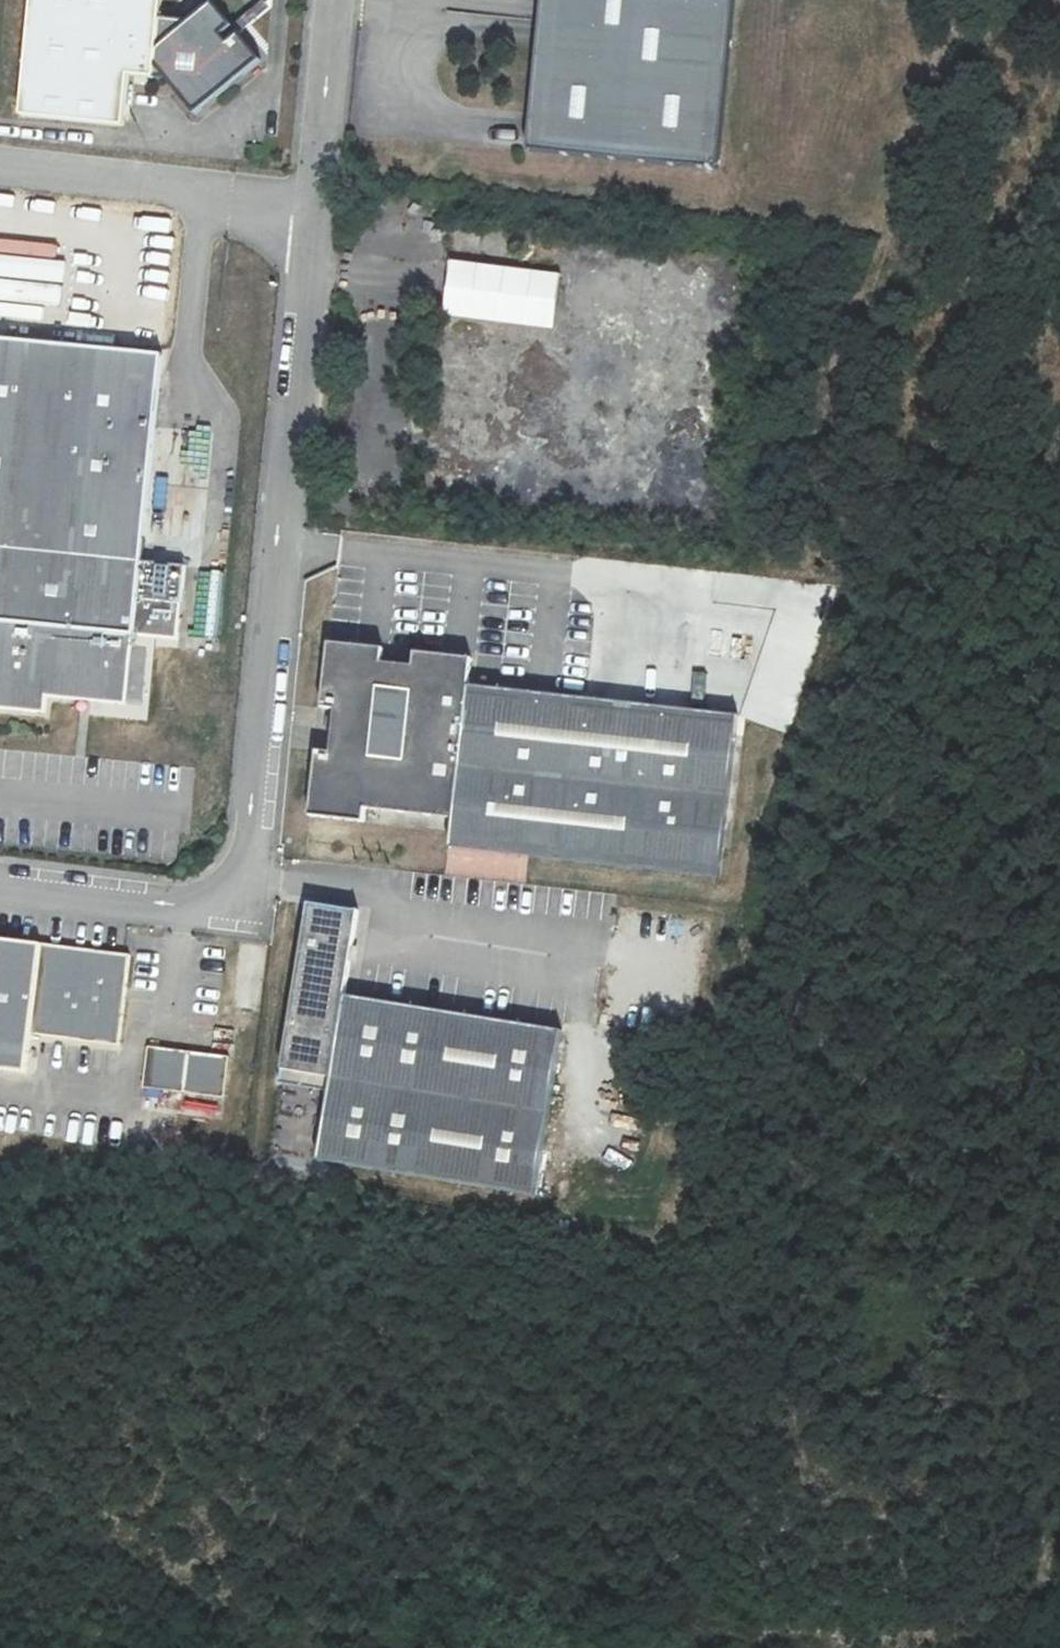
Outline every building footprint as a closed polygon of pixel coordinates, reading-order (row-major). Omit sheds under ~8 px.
[(229,46),(220,36),(231,27),(213,5),(191,23),(162,20),(164,0),(34,0),(23,117),(125,128),(130,76),(167,80),(196,115),(248,71),(229,46)] [(529,151),(716,170),(733,0),(544,0),(529,151)] [(239,20),(231,27),(220,36),(229,46),(247,30),(239,20)] [(452,261),(446,319),(552,330),(558,273),(452,261)] [(162,355),(0,339),(0,708),(45,713),(47,696),(127,704),(134,636),(141,562),(162,355)] [(141,562),(134,636),(178,640),(186,566),(141,562)] [(382,648),(327,642),(320,708),(335,710),(330,753),(317,752),(310,817),(364,823),(365,809),(453,819),(449,849),(720,878),(738,715),(467,685),(470,658),(414,652),(412,665),(380,662),(382,648)] [(533,1196),(560,1030),(343,995),(357,911),(307,903),(280,1069),(330,1077),(328,1091),(316,1161),(533,1196)] [(0,939),(0,1069),(25,1072),(30,1034),(118,1045),(129,955),(0,939)] [(148,1047),(143,1088),(224,1098),(229,1057),(148,1047)] [(328,1091),(330,1077),(280,1069),(278,1083),(328,1091)]
